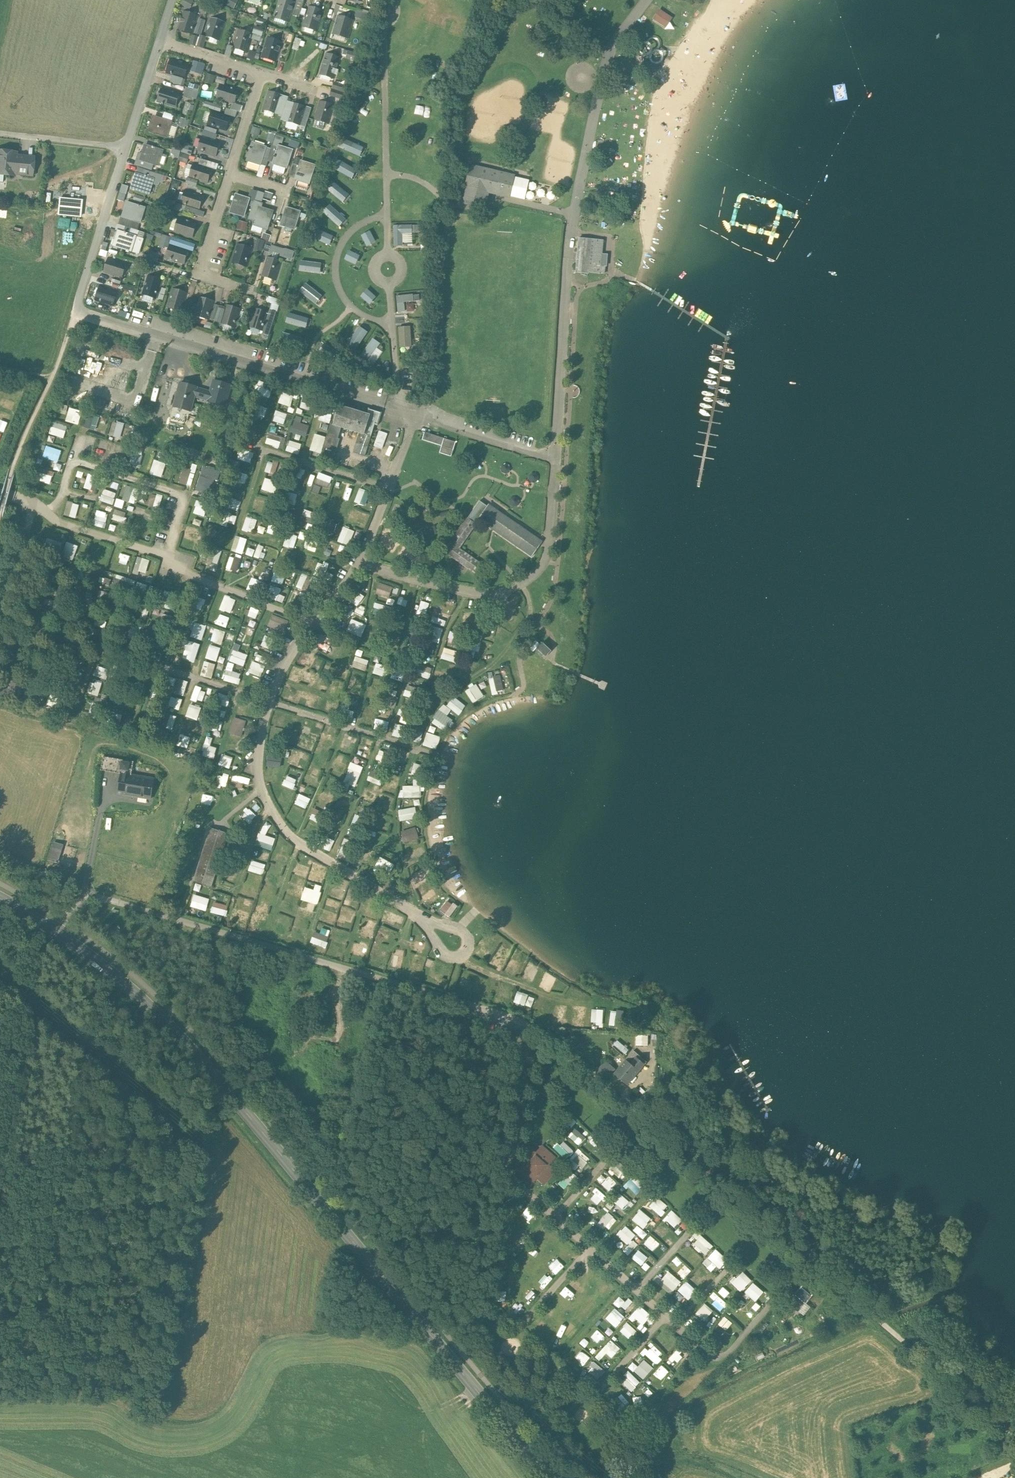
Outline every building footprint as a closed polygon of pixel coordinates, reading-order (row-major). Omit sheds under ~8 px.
[(226,4),(235,9),(240,0),(239,0),(228,0),(226,4)] [(290,0),(280,0),(274,18),(288,22),(294,1),(290,0)] [(302,0),(297,0),(294,10),(300,12),(304,0),(302,0)] [(210,4),(208,10),(215,13),(217,6),(210,4)] [(324,9),(310,5),(303,27),(317,32),(324,9)] [(336,8),(330,7),(326,19),(332,21),(336,8)] [(197,15),(183,10),(177,30),(191,34),(197,15)] [(355,14),(356,17),(368,21),(370,15),(356,10),(355,14)] [(671,18),(660,10),(654,19),(666,27),(671,18)] [(353,20),(339,15),(333,34),(347,39),(353,20)] [(225,21),(211,17),(205,36),(219,41),(225,21)] [(257,17),(255,23),(264,26),(266,20),(257,17)] [(200,18),(195,35),(199,37),(204,20),(200,18)] [(254,25),(252,33),(261,35),(263,28),(254,25)] [(252,34),(239,29),(233,48),(246,52),(252,34)] [(196,46),(199,37),(195,35),(192,34),(189,44),(196,46)] [(205,38),(199,37),(196,46),(202,48),(205,38)] [(282,41),(268,37),(262,58),(275,62),(282,41)] [(250,49),(247,58),(253,59),(255,51),(250,49)] [(345,58),(355,61),(357,53),(347,50),(345,58)] [(340,58),(326,53),(319,76),(333,80),(340,58)] [(189,65),(169,59),(165,72),(184,78),(185,76),(189,65)] [(202,73),(205,63),(193,59),(190,70),(202,73)] [(184,78),(165,72),(163,79),(186,86),(189,78),(185,76),(184,78)] [(207,72),(205,81),(213,83),(215,74),(207,72)] [(333,89),(346,93),(349,80),(345,79),(343,84),(333,81),(331,88),(333,89)] [(239,90),(220,84),(216,97),(235,103),(239,90)] [(180,93),(160,87),(156,101),(175,107),(180,93)] [(194,89),(185,87),(182,96),(191,99),(194,89)] [(346,93),(333,89),(331,96),(343,99),(346,93)] [(282,95),(269,91),(263,110),(265,110),(264,112),(265,114),(266,115),(271,117),(272,116),(274,115),(274,113),(276,114),(282,95)] [(282,95),(276,114),(282,116),(285,107),(288,97),(282,95)] [(334,105),(320,100),(314,120),(328,124),(334,105)] [(189,114),(192,103),(186,101),(182,112),(189,114)] [(306,106),(292,102),(290,109),(285,107),(282,116),(281,119),(287,121),(286,121),(300,125),(306,106)] [(307,107),(301,126),(303,127),(303,129),(304,129),(311,108),(307,107)] [(230,116),(211,110),(207,124),(226,129),(230,116)] [(171,123),(153,116),(148,131),(166,137),(171,123)] [(180,117),(177,125),(184,127),(186,119),(180,117)] [(252,126),(250,133),(258,136),(260,129),(252,126)] [(204,137),(212,139),(214,133),(206,131),(204,137)] [(268,131),(265,140),(272,142),(275,134),(268,131)] [(279,146),(280,146),(283,137),(276,135),(273,144),(279,146)] [(204,137),(201,136),(197,150),(216,155),(220,142),(212,139),(204,137)] [(347,139),(343,148),(361,156),(366,146),(347,139)] [(291,140),(289,147),(296,149),(298,142),(291,140)] [(272,149),(252,143),(251,148),(249,148),(249,149),(250,149),(247,160),(249,161),(247,166),(258,170),(261,164),(266,166),(267,161),(272,149)] [(267,161),(273,163),(279,146),(273,144),(272,149),(267,161)] [(162,151),(145,145),(140,160),(157,165),(162,151)] [(184,145),(182,151),(190,154),(192,148),(184,145)] [(170,154),(178,156),(181,148),(172,146),(170,154)] [(280,146),(279,146),(273,163),(274,164),(273,169),(284,172),(286,167),(287,167),(292,150),(280,146)] [(0,151),(0,174),(13,176),(14,173),(17,174),(18,161),(15,160),(16,152),(0,151)] [(181,153),(178,161),(186,163),(189,155),(181,153)] [(331,168),(354,176),(357,167),(334,159),(331,168)] [(202,166),(211,169),(215,170),(217,164),(204,160),(202,166)] [(315,165),(301,160),(295,177),(309,182),(315,165)] [(33,162),(18,161),(17,174),(32,175),(33,162)] [(202,166),(193,163),(188,177),(207,182),(211,169),(202,166)] [(145,170),(138,168),(136,174),(143,176),(145,170)] [(145,170),(143,176),(136,174),(132,188),(149,194),(153,181),(159,183),(160,181),(161,182),(163,175),(145,170)] [(513,177),(479,170),(477,181),(468,179),(466,188),(467,189),(463,206),(482,211),(486,193),(508,198),(513,177)] [(197,180),(187,177),(185,183),(196,186),(197,180)] [(172,179),(170,186),(177,188),(179,181),(172,179)] [(326,187),(344,202),(350,194),(332,179),(326,187)] [(124,201),(128,185),(122,183),(117,199),(124,201)] [(249,198),(249,199),(255,201),(258,191),(251,189),(248,197),(249,198)] [(203,196),(184,190),(180,204),(185,205),(198,210),(203,196)] [(258,191),(255,201),(262,203),(265,193),(258,191)] [(248,197),(236,193),(230,211),(243,215),(249,199),(249,198),(248,197)] [(82,200),(60,198),(58,214),(80,216),(82,200)] [(144,208),(126,203),(122,217),(131,220),(139,222),(140,222),(144,208)] [(323,211),(339,226),(346,218),(330,203),(323,211)] [(161,206),(154,204),(152,211),(160,213),(161,206)] [(204,212),(198,210),(185,205),(183,211),(202,217),(204,212)] [(300,211),(287,206),(281,223),(294,227),(300,211)] [(164,207),(162,213),(168,215),(171,209),(164,207)] [(273,211),(260,207),(254,223),(267,228),(273,211)] [(120,216),(118,223),(129,227),(131,220),(122,217),(120,216)] [(197,223),(177,217),(173,231),(192,237),(197,223)] [(237,228),(245,231),(248,222),(239,219),(237,228)] [(131,220),(129,227),(137,229),(139,222),(131,220)] [(128,227),(117,224),(115,230),(118,231),(124,233),(124,231),(126,232),(126,233),(127,234),(128,227)] [(138,230),(128,227),(127,234),(136,236),(138,230)] [(419,234),(419,227),(395,227),(395,248),(403,248),(403,244),(413,244),(413,234),(419,234)] [(274,228),(269,241),(274,243),(278,229),(274,228)] [(332,243),(334,233),(317,230),(314,239),(332,243)] [(124,233),(118,231),(114,245),(131,251),(136,253),(139,252),(143,239),(136,237),(136,236),(127,234),(126,233),(126,232),(124,231),(124,233)] [(263,232),(261,238),(267,240),(269,234),(263,232)] [(362,238),(368,249),(376,244),(371,234),(362,238)] [(158,247),(167,249),(169,244),(171,237),(162,235),(158,247)] [(169,244),(188,250),(192,251),(194,245),(171,237),(169,244)] [(591,246),(584,246),(584,237),(578,237),(576,272),(590,273),(590,271),(591,246)] [(604,238),(591,238),(591,246),(590,271),(606,272),(606,265),(602,265),(604,238)] [(251,247),(239,243),(232,262),(245,266),(251,247)] [(188,250),(169,244),(167,249),(165,258),(184,264),(188,250)] [(270,245),(268,252),(281,256),(284,249),(270,245)] [(150,251),(147,259),(157,262),(159,254),(150,251)] [(346,261),(358,267),(362,258),(351,252),(346,261)] [(281,260),(268,256),(262,275),(275,279),(281,260)] [(126,265),(107,259),(103,273),(122,279),(126,265)] [(147,260),(144,270),(152,272),(154,262),(147,260)] [(325,266),(302,264),(301,273),(324,275),(325,266)] [(161,279),(148,275),(142,294),(155,298),(161,279)] [(118,287),(120,280),(113,278),(111,285),(118,287)] [(121,290),(134,295),(137,288),(124,283),(121,290)] [(117,292),(98,286),(94,299),(113,305),(117,292)] [(187,292),(173,287),(167,306),(181,311),(187,292)] [(325,300),(307,287),(302,293),(320,307),(325,300)] [(363,299),(371,306),(377,299),(369,292),(363,299)] [(214,299),(200,295),(194,314),(208,319),(214,299)] [(420,296),(398,298),(400,314),(406,313),(405,305),(421,304),(420,296)] [(266,302),(271,303),(278,305),(279,300),(268,297),(266,302)] [(268,313),(275,315),(278,305),(271,303),(269,312),(268,313)] [(240,309),(227,304),(225,309),(220,322),(234,327),(240,309)] [(216,320),(219,308),(214,306),(211,318),(216,320)] [(269,312),(255,307),(249,326),(263,330),(268,313),(269,312)] [(220,322),(225,309),(219,308),(216,320),(214,327),(219,328),(220,322)] [(275,315),(268,313),(263,330),(262,332),(268,334),(275,315)] [(311,322),(290,316),(287,324),(309,331),(311,322)] [(205,321),(204,327),(210,329),(212,323),(205,321)] [(411,325),(398,325),(400,351),(412,350),(411,325)] [(360,330),(348,349),(355,354),(367,335),(360,330)] [(306,340),(284,333),(282,341),(303,348),(306,340)] [(374,340),(362,359),(369,364),(381,345),(374,340)] [(344,358),(325,346),(320,353),(340,365),(344,358)] [(84,374),(104,375),(105,365),(85,364),(84,374)] [(258,380),(256,394),(271,396),(273,382),(258,380)] [(232,386),(215,382),(212,392),(210,400),(210,401),(227,405),(226,404),(228,395),(230,395),(232,386)] [(200,388),(180,383),(174,405),(194,410),(195,404),(197,396),(199,389),(200,388)] [(212,392),(199,389),(197,396),(210,400),(212,392)] [(279,402),(290,405),(293,394),(282,392),(279,402)] [(312,410),(315,399),(303,395),(300,407),(312,410)] [(367,414),(339,405),(333,424),(333,425),(341,427),(359,432),(371,436),(375,424),(378,425),(382,412),(369,408),(367,414)] [(65,420),(78,424),(82,410),(69,407),(65,420)] [(283,424),(287,413),(276,409),(272,420),(283,424)] [(87,413),(84,426),(95,429),(98,416),(87,413)] [(300,422),(302,416),(295,414),(290,431),(306,435),(309,424),(300,422)] [(64,437),(67,425),(52,420),(49,433),(64,437)] [(333,424),(331,423),(323,447),(336,451),(340,439),(338,438),(341,427),(333,425),(333,424)] [(374,444),(382,447),(388,432),(379,429),(374,444)] [(269,431),(265,442),(280,447),(284,436),(269,431)] [(321,453),(326,436),(315,432),(310,449),(321,453)] [(371,436),(359,432),(353,452),(365,456),(371,436)] [(445,438),(425,432),(423,439),(442,446),(445,438)] [(456,442),(445,438),(442,446),(440,452),(451,456),(456,442)] [(289,440),(286,450),(299,453),(301,443),(289,440)] [(42,456),(58,461),(62,450),(46,444),(42,456)] [(251,462),(253,451),(239,448),(237,459),(251,462)] [(153,459),(150,474),(162,476),(165,462),(153,459)] [(265,471),(275,473),(278,463),(268,461),(265,471)] [(179,482),(190,485),(197,465),(192,464),(191,468),(185,466),(179,482)] [(35,478),(51,481),(53,470),(37,467),(35,478)] [(244,483),(248,474),(240,471),(237,480),(244,483)] [(314,489),(319,490),(320,485),(329,487),(332,475),(318,472),(314,489)] [(84,487),(91,489),(95,474),(87,473),(84,487)] [(262,489),(276,492),(278,481),(264,478),(262,489)] [(343,493),(344,488),(350,489),(351,483),(334,480),(332,491),(343,493)] [(122,499),(134,503),(139,489),(126,485),(122,499)] [(354,501),(364,505),(370,491),(359,487),(354,501)] [(112,504),(116,492),(103,488),(100,500),(112,504)] [(319,505),(323,494),(312,491),(308,501),(319,505)] [(290,492),(288,502),(295,503),(297,493),(290,492)] [(159,509),(163,494),(157,493),(153,508),(159,509)] [(254,495),(251,511),(261,513),(264,497),(254,495)] [(122,507),(124,500),(117,498),(115,505),(122,507)] [(234,498),(230,507),(237,510),(241,500),(234,498)] [(76,517),(79,503),(67,500),(64,514),(76,517)] [(196,500),(193,512),(204,515),(207,502),(196,500)] [(543,542),(489,505),(488,507),(481,502),(469,518),(467,517),(450,541),(460,548),(477,524),(476,523),(479,519),(532,557),(543,542)] [(90,518),(94,519),(94,524),(105,526),(107,511),(92,508),(90,518)] [(111,518),(124,522),(127,513),(114,508),(111,518)] [(356,523),(359,512),(350,509),(347,520),(356,523)] [(252,531),(255,518),(245,516),(242,529),(252,531)] [(263,533),(265,527),(259,525),(257,531),(263,533)] [(352,535),(359,538),(361,532),(343,526),(338,541),(349,545),(352,535)] [(187,527),(185,537),(197,539),(200,529),(187,527)] [(293,548),(298,535),(288,532),(283,544),(293,548)] [(235,535),(231,550),(242,553),(247,538),(235,535)] [(44,548),(59,551),(61,541),(46,538),(44,548)] [(62,555),(73,559),(78,545),(67,541),(62,555)] [(450,541),(443,551),(480,577),(487,567),(460,548),(450,541)] [(90,546),(86,557),(96,560),(99,549),(90,546)] [(248,546),(245,553),(253,556),(255,549),(248,546)] [(256,549),(255,556),(264,558),(265,550),(256,549)] [(109,565),(120,569),(125,555),(114,551),(109,565)] [(229,555),(226,568),(237,571),(240,557),(229,555)] [(144,577),(150,559),(139,556),(133,574),(144,577)] [(298,556),(295,567),(305,569),(307,559),(298,556)] [(328,564),(318,560),(313,575),(323,578),(328,564)] [(271,580),(282,583),(286,572),(275,568),(271,580)] [(247,588),(260,592),(264,581),(251,577),(247,588)] [(381,579),(375,592),(388,598),(394,585),(381,579)] [(271,584),(267,595),(277,599),(281,588),(271,584)] [(357,605),(364,595),(357,591),(350,600),(357,605)] [(220,609),(231,612),(236,598),(224,594),(220,609)] [(510,596),(513,602),(518,599),(515,594),(510,596)] [(503,613),(514,611),(510,595),(499,598),(503,613)] [(426,614),(428,602),(421,600),(418,613),(426,614)] [(373,608),(393,614),(394,607),(374,602),(373,608)] [(248,616),(257,617),(259,608),(250,606),(248,616)] [(433,609),(429,620),(444,625),(448,614),(433,609)] [(464,612),(462,624),(477,627),(479,614),(464,612)] [(160,622),(169,624),(172,615),(163,613),(160,622)] [(267,626),(285,633),(289,620),(272,614),(267,626)] [(511,624),(521,617),(518,614),(508,621),(511,624)] [(346,631),(361,637),(366,624),(351,618),(346,631)] [(189,635),(202,639),(206,624),(194,621),(189,635)] [(371,621),(366,630),(381,638),(386,628),(371,621)] [(438,642),(443,628),(433,625),(428,639),(438,642)] [(211,640),(223,644),(227,631),(214,628),(211,640)] [(458,639),(459,633),(450,630),(448,637),(458,639)] [(239,633),(236,643),(249,647),(252,636),(239,633)] [(260,644),(268,648),(274,639),(266,634),(260,644)] [(182,657),(194,661),(200,643),(188,639),(182,657)] [(237,651),(240,644),(235,642),(231,653),(244,658),(246,654),(237,651)] [(552,651),(544,644),(544,643),(544,642),(535,651),(536,652),(538,650),(546,658),(552,651)] [(216,661),(221,647),(210,643),(205,657),(216,661)] [(337,658),(341,649),(330,645),(327,654),(337,658)] [(444,646),(440,658),(454,663),(459,651),(444,646)] [(309,666),(314,655),(304,650),(299,661),(309,666)] [(180,664),(182,657),(175,655),(173,662),(180,664)] [(244,665),(246,659),(231,655),(229,661),(244,665)] [(365,670),(368,659),(354,655),(351,666),(365,670)] [(260,676),(264,665),(252,660),(248,671),(260,676)] [(228,661),(223,679),(237,683),(240,673),(231,670),(233,663),(228,661)] [(211,677),(215,666),(205,662),(201,673),(211,677)] [(385,675),(387,665),(375,662),(373,673),(385,675)] [(417,663),(414,674),(429,678),(432,667),(417,663)] [(345,679),(348,669),(333,664),(329,674),(345,679)] [(93,675),(106,678),(108,668),(96,665),(93,675)] [(308,678),(310,672),(291,666),(287,679),(299,682),(301,676),(308,678)] [(447,684),(450,672),(436,668),(433,681),(447,684)] [(456,675),(468,679),(470,672),(459,668),(456,675)] [(402,680),(403,673),(393,671),(392,678),(402,680)] [(307,685),(318,688),(322,676),(311,672),(307,685)] [(501,673),(489,676),(492,692),(504,690),(501,673)] [(184,695),(188,681),(174,677),(170,691),(184,695)] [(91,679),(87,691),(97,695),(101,683),(91,679)] [(326,683),(326,693),(336,693),(336,683),(326,683)] [(347,694),(360,695),(361,684),(348,683),(347,694)] [(473,703),(484,695),(476,683),(465,690),(473,703)] [(202,701),(205,689),(195,686),(191,698),(202,701)] [(299,703),(302,690),(292,688),(289,701),(299,703)] [(414,698),(416,692),(405,688),(403,694),(414,698)] [(307,699),(305,705),(316,710),(322,696),(304,689),(301,697),(307,699)] [(377,702),(381,693),(370,689),(367,698),(377,702)] [(218,703),(227,705),(230,696),(221,693),(218,703)] [(179,707),(181,698),(170,696),(169,705),(179,707)] [(454,696),(447,705),(458,715),(466,706),(454,696)] [(236,713),(248,715),(250,701),(238,699),(236,713)] [(85,700),(82,710),(94,713),(97,704),(85,700)] [(336,711),(336,702),(326,701),(326,710),(336,711)] [(186,715),(196,719),(200,706),(190,703),(186,715)] [(453,719),(447,715),(451,708),(443,703),(431,721),(446,731),(453,719)] [(371,727),(376,708),(369,706),(367,714),(361,712),(358,723),(371,727)] [(400,708),(396,720),(409,723),(412,712),(400,708)] [(274,709),(270,724),(282,727),(286,713),(274,709)] [(228,731),(240,736),(245,720),(234,716),(228,731)] [(376,717),(373,727),(386,731),(389,722),(376,717)] [(395,723),(391,735),(403,738),(406,726),(395,723)] [(295,746),(310,752),(316,737),(309,734),(312,727),(304,724),(295,746)] [(280,742),(284,728),(273,726),(269,739),(280,742)] [(423,745),(437,748),(440,735),(426,731),(423,745)] [(323,732),(317,745),(330,750),(335,738),(323,732)] [(187,747),(189,735),(179,733),(177,745),(187,747)] [(343,736),(340,745),(348,748),(351,738),(343,736)] [(354,755),(368,759),(371,748),(357,744),(354,755)] [(213,756),(216,747),(206,745),(203,754),(213,756)] [(320,755),(322,747),(315,745),(310,765),(324,768),(326,757),(320,755)] [(397,760),(404,762),(409,751),(402,748),(397,760)] [(290,749),(286,762),(297,766),(301,753),(290,749)] [(377,752),(378,760),(387,760),(386,751),(377,752)] [(218,764),(229,768),(233,756),(222,753),(218,764)] [(341,762),(344,756),(337,753),(330,768),(342,774),(347,765),(341,762)] [(342,786),(348,788),(349,784),(356,786),(363,766),(357,764),(360,757),(353,755),(342,786)] [(134,762),(103,757),(101,770),(121,774),(122,773),(132,775),(134,762)] [(414,762),(411,773),(420,776),(423,765),(414,762)] [(367,779),(380,785),(384,774),(371,769),(367,779)] [(305,772),(301,781),(312,787),(317,778),(305,772)] [(132,775),(122,773),(121,774),(118,794),(151,799),(154,779),(132,775)] [(229,775),(219,773),(216,784),(226,786),(229,775)] [(248,784),(250,777),(234,773),(231,784),(239,786),(240,782),(248,784)] [(293,788),(297,778),(286,775),(282,784),(293,788)] [(421,797),(421,785),(403,785),(403,790),(399,790),(399,797),(421,797)] [(286,803),(292,793),(284,787),(277,798),(286,803)] [(373,802),(377,791),(364,788),(361,798),(373,802)] [(317,802),(328,806),(332,795),(320,792),(317,802)] [(390,809),(394,796),(379,792),(375,805),(390,809)] [(201,803),(212,804),(213,794),(202,793),(201,803)] [(308,802),(310,797),(299,793),(297,797),(308,802)] [(344,812),(348,801),(337,797),(333,808),(344,812)] [(306,807),(308,802),(297,798),(295,803),(306,807)] [(413,806),(398,809),(400,820),(415,817),(413,806)] [(247,807),(240,815),(249,823),(256,814),(247,807)] [(293,812),(287,820),(295,825),(301,817),(293,812)] [(357,837),(362,815),(353,813),(348,835),(357,837)] [(375,815),(374,826),(382,827),(383,817),(375,815)] [(271,849),(275,837),(266,835),(270,822),(263,820),(255,845),(271,849)] [(403,841),(419,837),(416,826),(400,830),(403,841)] [(228,833),(211,828),(193,881),(211,887),(228,833)] [(315,842),(318,832),(308,828),(304,838),(315,842)] [(328,849),(334,840),(324,835),(319,844),(328,849)] [(343,837),(338,854),(347,857),(352,840),(343,837)] [(416,848),(422,858),(427,855),(421,845),(416,848)] [(60,849),(52,846),(47,860),(55,862),(60,849)] [(402,855),(407,866),(422,859),(416,848),(402,855)] [(277,852),(273,862),(284,866),(288,856),(277,852)] [(375,863),(390,872),(394,864),(380,856),(375,863)] [(251,859),(248,869),(262,874),(265,863),(251,859)] [(293,872),(305,876),(309,866),(297,862),(293,872)] [(314,881),(315,875),(323,877),(326,865),(312,862),(307,880),(314,881)] [(422,867),(410,875),(417,887),(430,879),(422,867)] [(226,871),(224,878),(233,881),(235,874),(226,871)] [(263,882),(278,888),(282,878),(267,872),(263,882)] [(334,876),(327,895),(341,900),(348,881),(334,876)] [(299,897),(304,879),(298,877),(296,884),(288,882),(285,893),(299,897)] [(244,883),(239,892),(252,899),(257,889),(244,883)] [(315,883),(313,888),(304,886),(301,900),(317,903),(321,885),(315,883)] [(349,885),(344,896),(355,900),(360,889),(349,885)] [(432,887),(418,898),(425,908),(439,897),(432,887)] [(205,910),(209,898),(193,893),(190,905),(205,910)] [(450,917),(457,906),(447,899),(440,910),(450,917)] [(210,911),(225,915),(228,905),(214,900),(210,911)] [(267,915),(269,905),(262,904),(260,913),(267,915)] [(350,919),(353,910),(343,905),(335,925),(342,928),(346,918),(350,919)] [(295,917),(310,923),(315,912),(299,906),(295,917)] [(381,916),(399,925),(404,916),(385,907),(381,916)] [(232,908),(230,920),(244,923),(247,911),(232,908)] [(323,908),(318,919),(330,924),(335,913),(323,908)] [(250,922),(264,926),(267,915),(252,911),(250,922)] [(280,920),(275,918),(272,929),(285,933),(290,916),(282,914),(280,920)] [(362,936),(370,937),(372,919),(364,918),(362,936)] [(388,938),(391,930),(380,924),(376,933),(388,938)] [(302,939),(305,929),(294,925),(291,935),(302,939)] [(322,928),(320,932),(314,930),(310,941),(324,947),(330,931),(322,928)] [(335,928),(332,940),(345,944),(348,932),(335,928)] [(486,958),(498,941),(485,932),(473,950),(486,958)] [(413,950),(422,953),(426,942),(416,939),(413,950)] [(364,957),(367,945),(354,942),(351,954),(364,957)] [(499,969),(511,950),(500,943),(488,962),(499,969)] [(373,945),(368,960),(379,964),(384,948),(373,945)] [(421,972),(425,956),(414,953),(410,969),(421,972)] [(391,965),(402,967),(404,956),(393,954),(391,965)] [(513,976),(520,962),(510,957),(503,970),(513,976)] [(430,975),(439,979),(445,965),(436,961),(430,975)] [(530,983),(537,969),(526,964),(520,978),(530,983)] [(462,972),(457,983),(467,987),(471,975),(462,972)] [(550,991),(556,976),(544,972),(538,986),(550,991)] [(468,988),(474,990),(479,975),(474,973),(468,988)] [(494,1002),(506,1006),(511,992),(499,988),(494,1002)] [(513,1001),(524,1005),(528,993),(517,990),(513,1001)] [(525,1004),(531,1006),(534,998),(529,995),(525,1004)] [(555,1003),(550,1021),(567,1026),(569,1019),(563,1017),(566,1006),(555,1003)] [(572,1005),(571,1019),(576,1019),(575,1027),(583,1028),(586,1007),(572,1005)] [(602,1023),(603,1008),(591,1008),(591,1023),(602,1023)] [(636,1045),(648,1045),(648,1033),(636,1032),(636,1045)] [(614,1044),(620,1049),(624,1045),(618,1040),(614,1044)] [(635,1050),(627,1059),(631,1063),(639,1054),(635,1050)] [(631,1063),(627,1059),(615,1073),(628,1085),(648,1062),(639,1054),(631,1063)] [(605,1062),(597,1071),(607,1079),(615,1070),(605,1062)] [(568,1135),(579,1145),(586,1137),(575,1127),(568,1135)] [(588,1142),(598,1151),(602,1147),(592,1137),(588,1142)] [(563,1140),(555,1147),(566,1158),(574,1151),(563,1140)] [(581,1168),(590,1159),(579,1148),(570,1157),(581,1168)] [(542,1149),(536,1156),(529,1150),(520,1160),(527,1166),(521,1173),(531,1182),(537,1175),(544,1181),(553,1171),(546,1165),(552,1158),(542,1149)] [(617,1160),(609,1168),(618,1177),(626,1169),(617,1160)] [(572,1186),(579,1178),(570,1170),(562,1178),(572,1186)] [(608,1175),(601,1183),(609,1191),(616,1183),(608,1175)] [(625,1184),(635,1194),(641,1189),(631,1178),(625,1184)] [(600,1204),(607,1195),(595,1185),(591,1189),(598,1194),(594,1198),(600,1204)] [(613,1198),(621,1208),(629,1202),(620,1192),(613,1198)] [(658,1196),(650,1206),(660,1215),(668,1206),(658,1196)] [(588,1218),(597,1209),(589,1201),(581,1210),(588,1218)] [(522,1215),(530,1222),(537,1213),(529,1207),(522,1215)] [(640,1209),(632,1218),(642,1228),(651,1218),(640,1209)] [(665,1218),(674,1227),(682,1219),(673,1210),(665,1218)] [(608,1211),(598,1220),(606,1230),(616,1220),(608,1211)] [(632,1239),(636,1233),(624,1225),(616,1235),(628,1244),(623,1250),(629,1254),(637,1243),(632,1239)] [(638,1225),(633,1229),(642,1238),(646,1234),(638,1225)] [(643,1244),(650,1251),(658,1241),(650,1235),(643,1244)] [(716,1248),(702,1262),(711,1271),(717,1265),(719,1267),(727,1260),(716,1248)] [(641,1265),(648,1257),(639,1249),(632,1257),(641,1265)] [(691,1250),(685,1258),(693,1265),(700,1258),(691,1250)] [(683,1278),(691,1271),(685,1265),(677,1271),(683,1278)] [(702,1283),(710,1275),(701,1265),(693,1273),(702,1283)] [(671,1293),(681,1281),(668,1270),(662,1278),(658,1274),(654,1278),(671,1293)] [(740,1291),(752,1280),(742,1270),(731,1281),(740,1291)] [(688,1299),(696,1290),(686,1281),(678,1289),(688,1299)] [(744,1291),(755,1301),(764,1291),(753,1281),(744,1291)] [(810,1282),(798,1295),(800,1297),(793,1305),(798,1310),(805,1302),(817,1288),(810,1282)] [(724,1297),(729,1292),(723,1286),(718,1291),(724,1297)] [(679,1290),(674,1294),(678,1300),(683,1296),(679,1290)] [(619,1302),(626,1309),(634,1301),(626,1294),(619,1302)] [(717,1296),(712,1305),(722,1310),(727,1302),(717,1296)] [(747,1313),(752,1316),(760,1305),(755,1301),(747,1313)] [(705,1302),(695,1312),(703,1320),(713,1311),(705,1302)] [(811,1307),(805,1302),(798,1310),(804,1315),(811,1307)] [(631,1315),(641,1324),(650,1314),(640,1305),(631,1315)] [(605,1317),(615,1326),(625,1317),(615,1307),(605,1317)] [(725,1316),(714,1329),(722,1335),(732,1322),(725,1316)] [(620,1329),(628,1338),(636,1331),(628,1322),(620,1329)] [(597,1330),(591,1338),(598,1343),(604,1335),(597,1330)] [(657,1343),(666,1335),(662,1331),(653,1339),(657,1343)] [(595,1356),(599,1360),(606,1352),(612,1357),(620,1348),(610,1339),(595,1356)] [(679,1356),(684,1360),(689,1354),(679,1344),(664,1360),(670,1366),(679,1356)] [(655,1365),(663,1358),(654,1345),(648,1350),(646,1347),(643,1350),(655,1365)] [(580,1362),(584,1364),(588,1355),(585,1353),(580,1362)] [(638,1365),(633,1361),(629,1366),(643,1379),(653,1367),(644,1359),(638,1365)] [(597,1378),(605,1370),(595,1361),(587,1369),(597,1378)] [(657,1371),(669,1375),(670,1369),(658,1366),(657,1371)] [(628,1370),(624,1374),(626,1376),(621,1381),(631,1390),(640,1381),(628,1370)]
